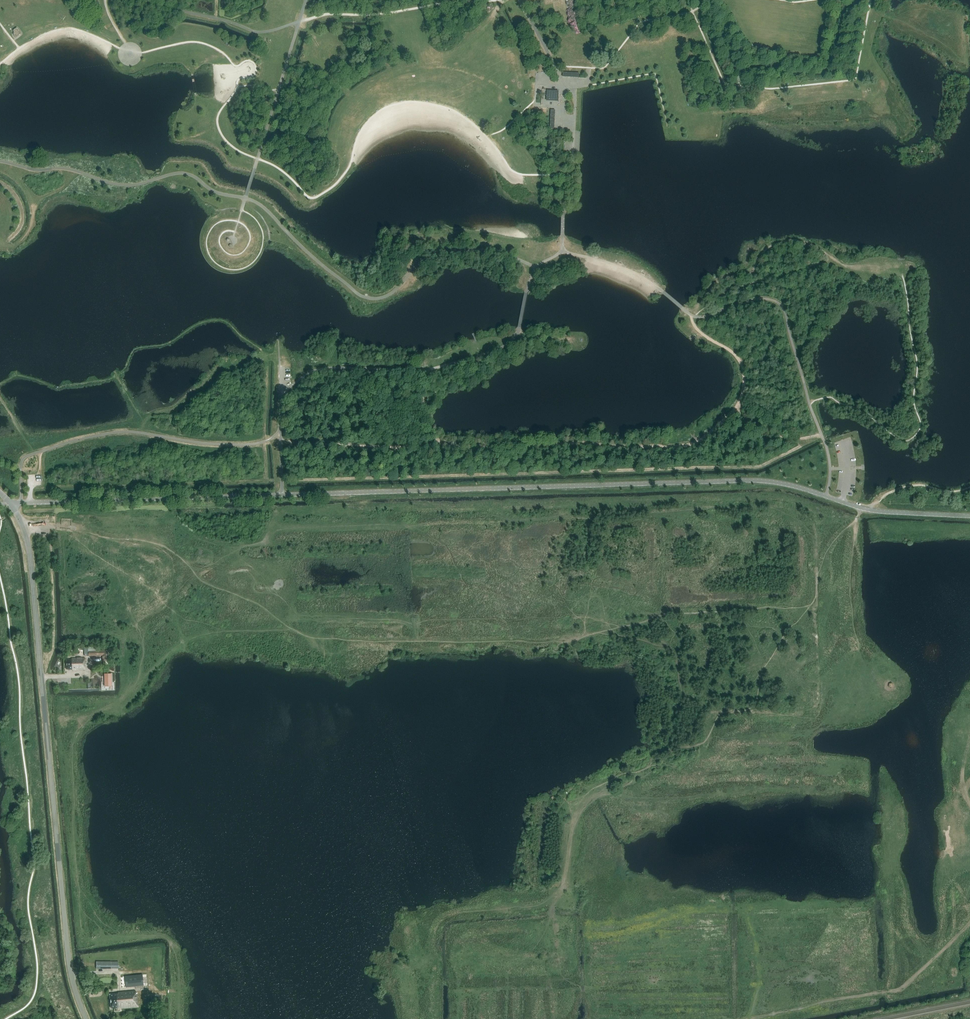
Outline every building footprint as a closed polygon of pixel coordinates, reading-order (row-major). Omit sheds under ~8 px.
[(111,661),(111,651),(89,651),(89,656),(103,656),(103,661),(111,661)] [(84,667),(85,667),(85,658),(72,659),(72,660),(66,660),(67,669),(72,669),(72,670),(84,670),(84,667)] [(147,974),(121,977),(122,988),(128,987),(135,986),(148,985),(147,974)] [(136,991),(135,991),(118,993),(118,994),(110,994),(111,1008),(117,1008),(117,1009),(138,1007),(137,995),(136,995),(136,991)]
